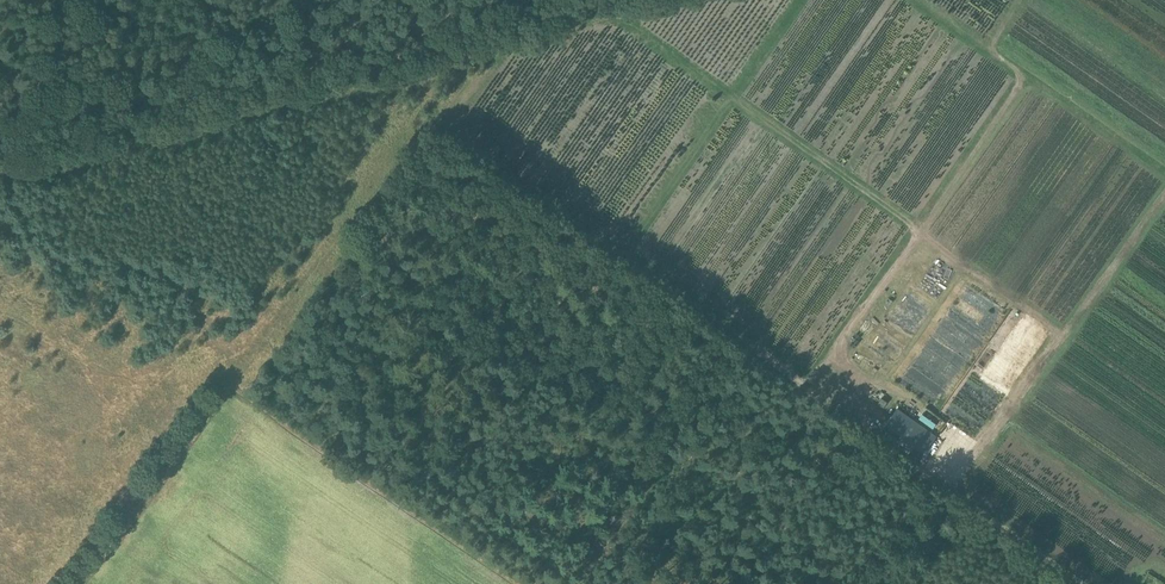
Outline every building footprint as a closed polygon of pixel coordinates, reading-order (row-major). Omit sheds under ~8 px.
[(919,461),(937,437),(897,408),(880,433),(919,461)]
